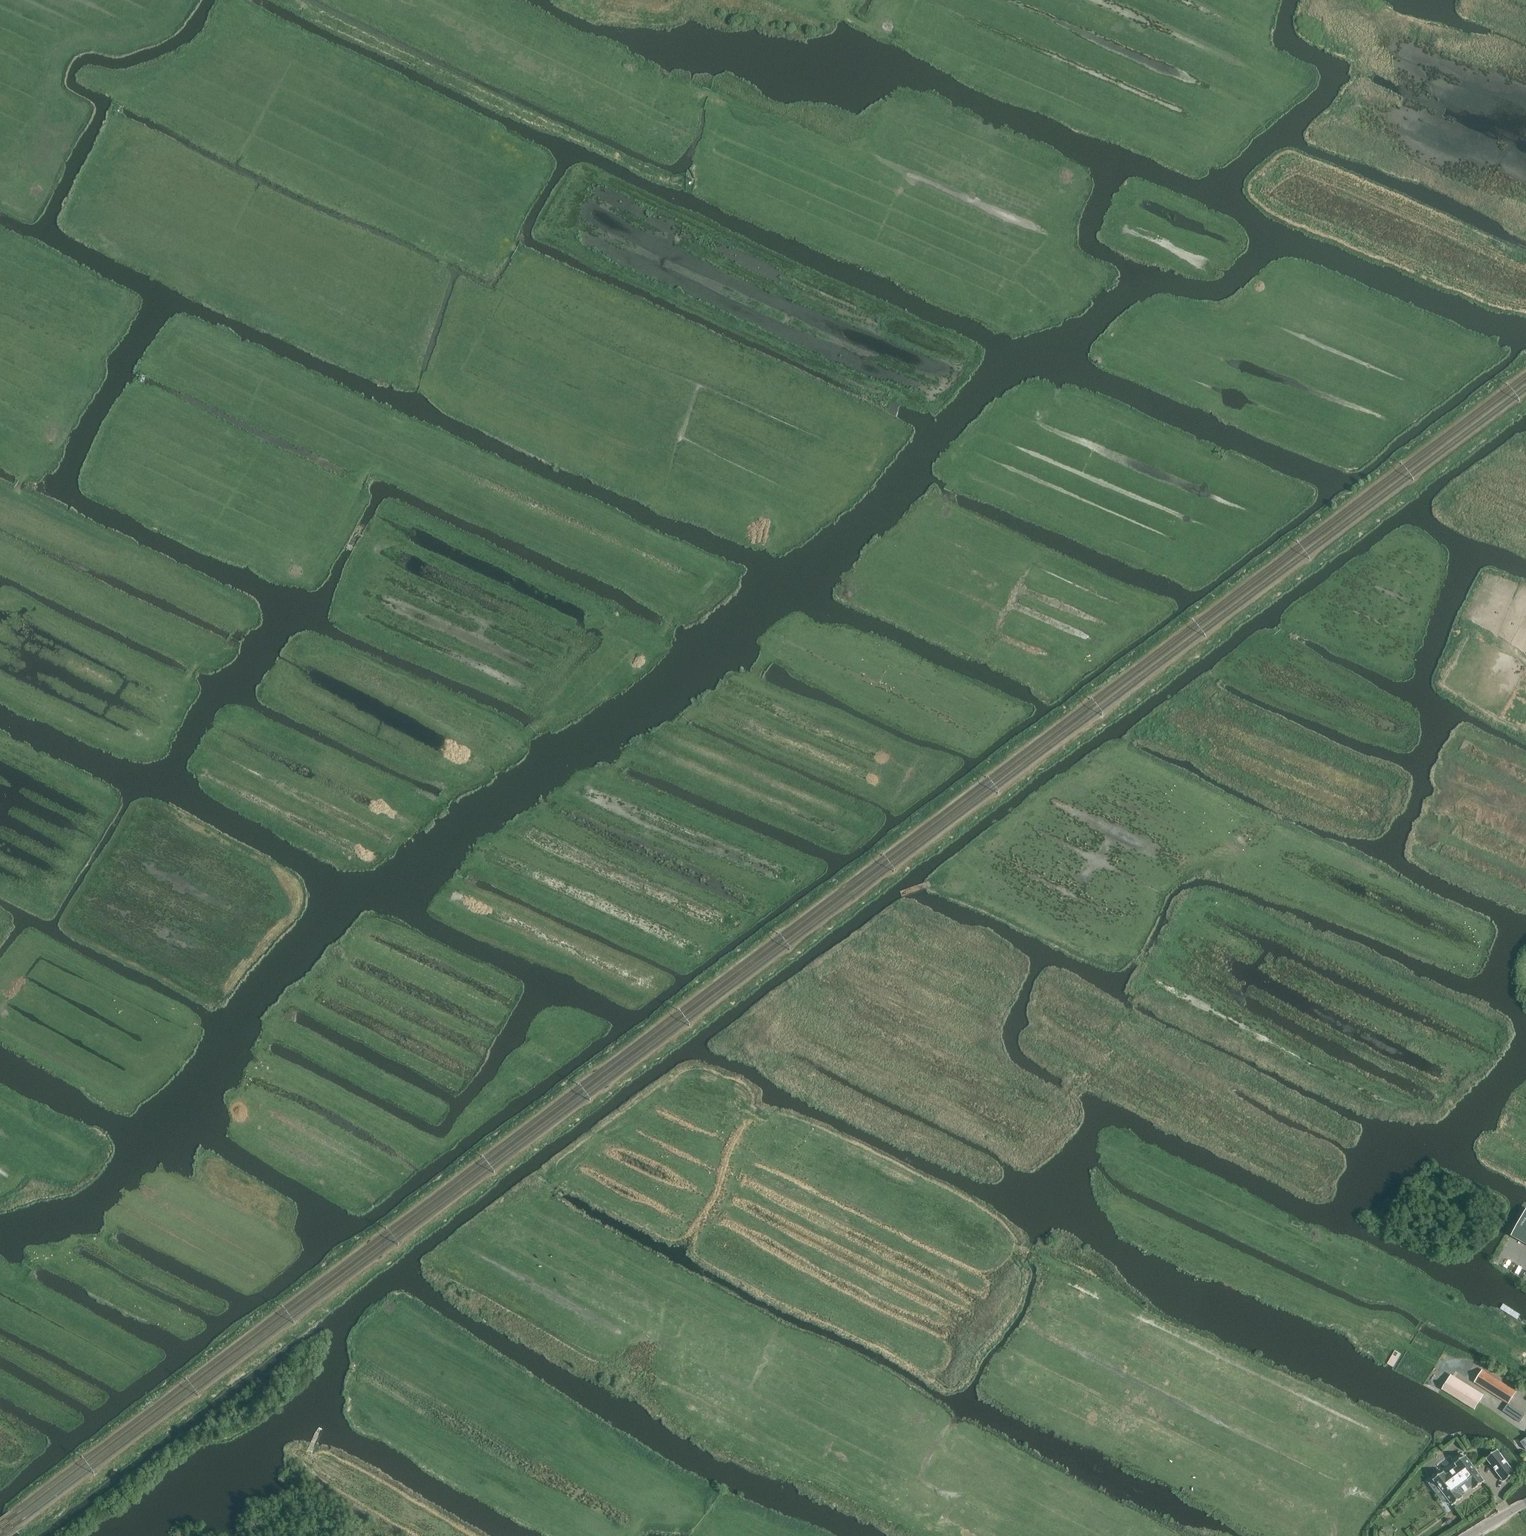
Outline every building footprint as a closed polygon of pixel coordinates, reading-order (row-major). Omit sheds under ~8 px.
[(1513,1234),(1525,1242),(1525,1210),(1513,1234)] [(1483,1370),(1475,1382),(1509,1404),(1517,1391),(1483,1370)] [(1484,1395),(1451,1374),(1442,1389),(1475,1410),(1484,1395)] [(1503,1411),(1520,1422),(1525,1415),(1508,1404),(1503,1411)] [(1515,1474),(1498,1450),(1487,1458),(1505,1482),(1515,1474)] [(1460,1495),(1472,1486),(1475,1489),(1485,1482),(1465,1456),(1456,1463),(1458,1467),(1447,1476),(1444,1472),(1434,1480),(1453,1505),(1463,1498),(1460,1495)]
